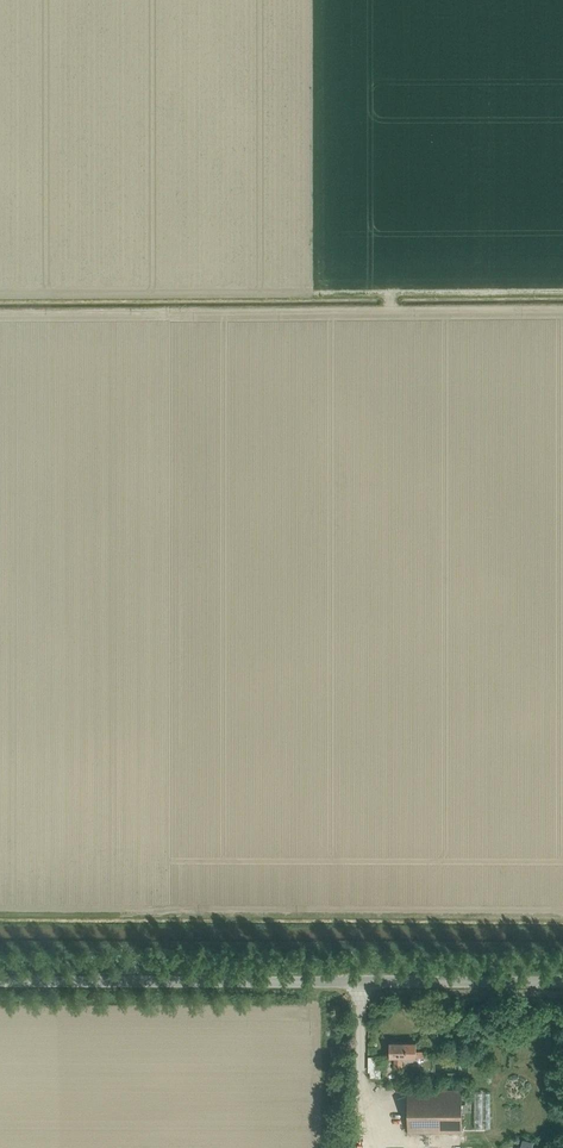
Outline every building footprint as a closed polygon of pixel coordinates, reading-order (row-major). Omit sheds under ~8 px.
[(425,1051),(416,1051),(416,1042),(389,1042),(389,1057),(394,1057),(394,1067),(402,1067),(402,1057),(425,1057),(425,1051)] [(369,1072),(369,1078),(380,1078),(380,1069),(385,1069),(385,1057),(368,1056),(368,1072),(369,1072)] [(409,1132),(462,1132),(462,1090),(409,1090),(409,1132)]
